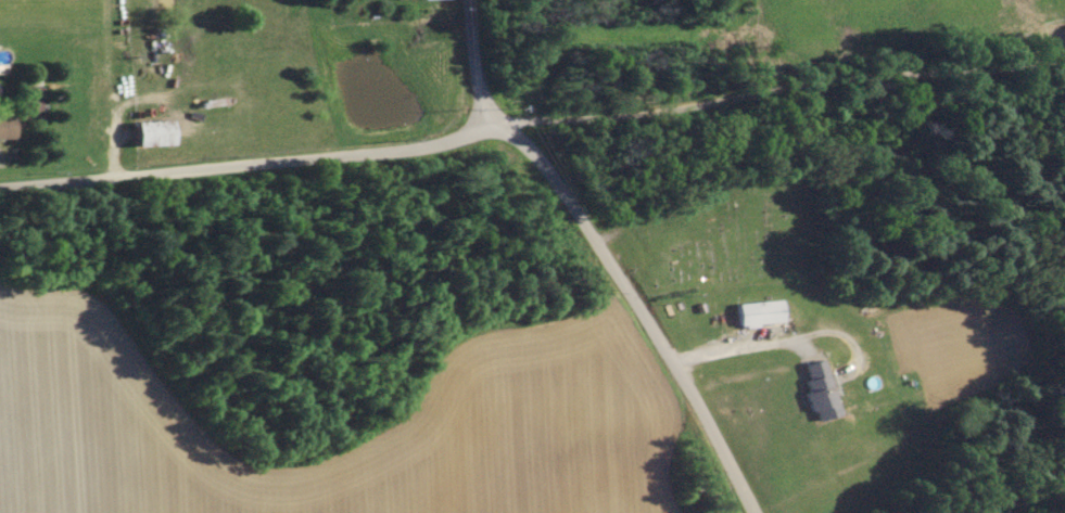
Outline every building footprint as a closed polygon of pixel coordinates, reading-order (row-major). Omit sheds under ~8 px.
[(10,116),(0,116),(0,137),(11,137),(10,116)] [(128,120),(129,145),(165,144),(164,119),(128,120)] [(777,322),(776,299),(732,301),(734,324),(777,322)] [(832,413),(816,358),(797,364),(804,390),(798,392),(804,411),(808,409),(811,419),(832,413)]
